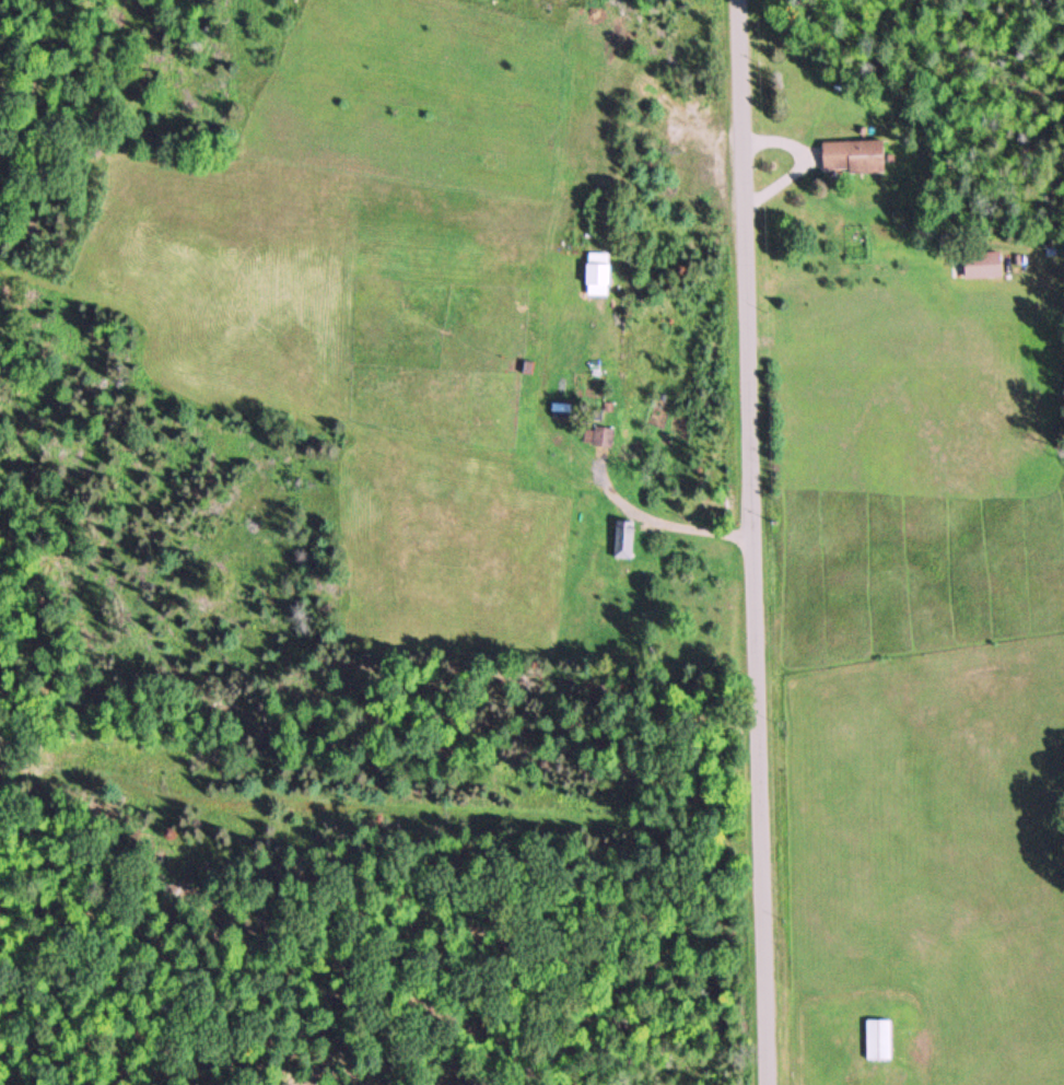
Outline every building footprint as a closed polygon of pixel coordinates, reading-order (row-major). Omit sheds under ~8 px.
[(824,141),(824,172),(887,172),(887,140),(824,141)] [(1003,252),(966,253),(966,277),(1003,277),(1003,252)] [(586,443),(613,448),(617,430),(589,425),(586,443)] [(635,521),(616,521),(616,558),(635,558),(635,521)] [(892,1060),(892,1020),(868,1020),(868,1060),(892,1060)]
